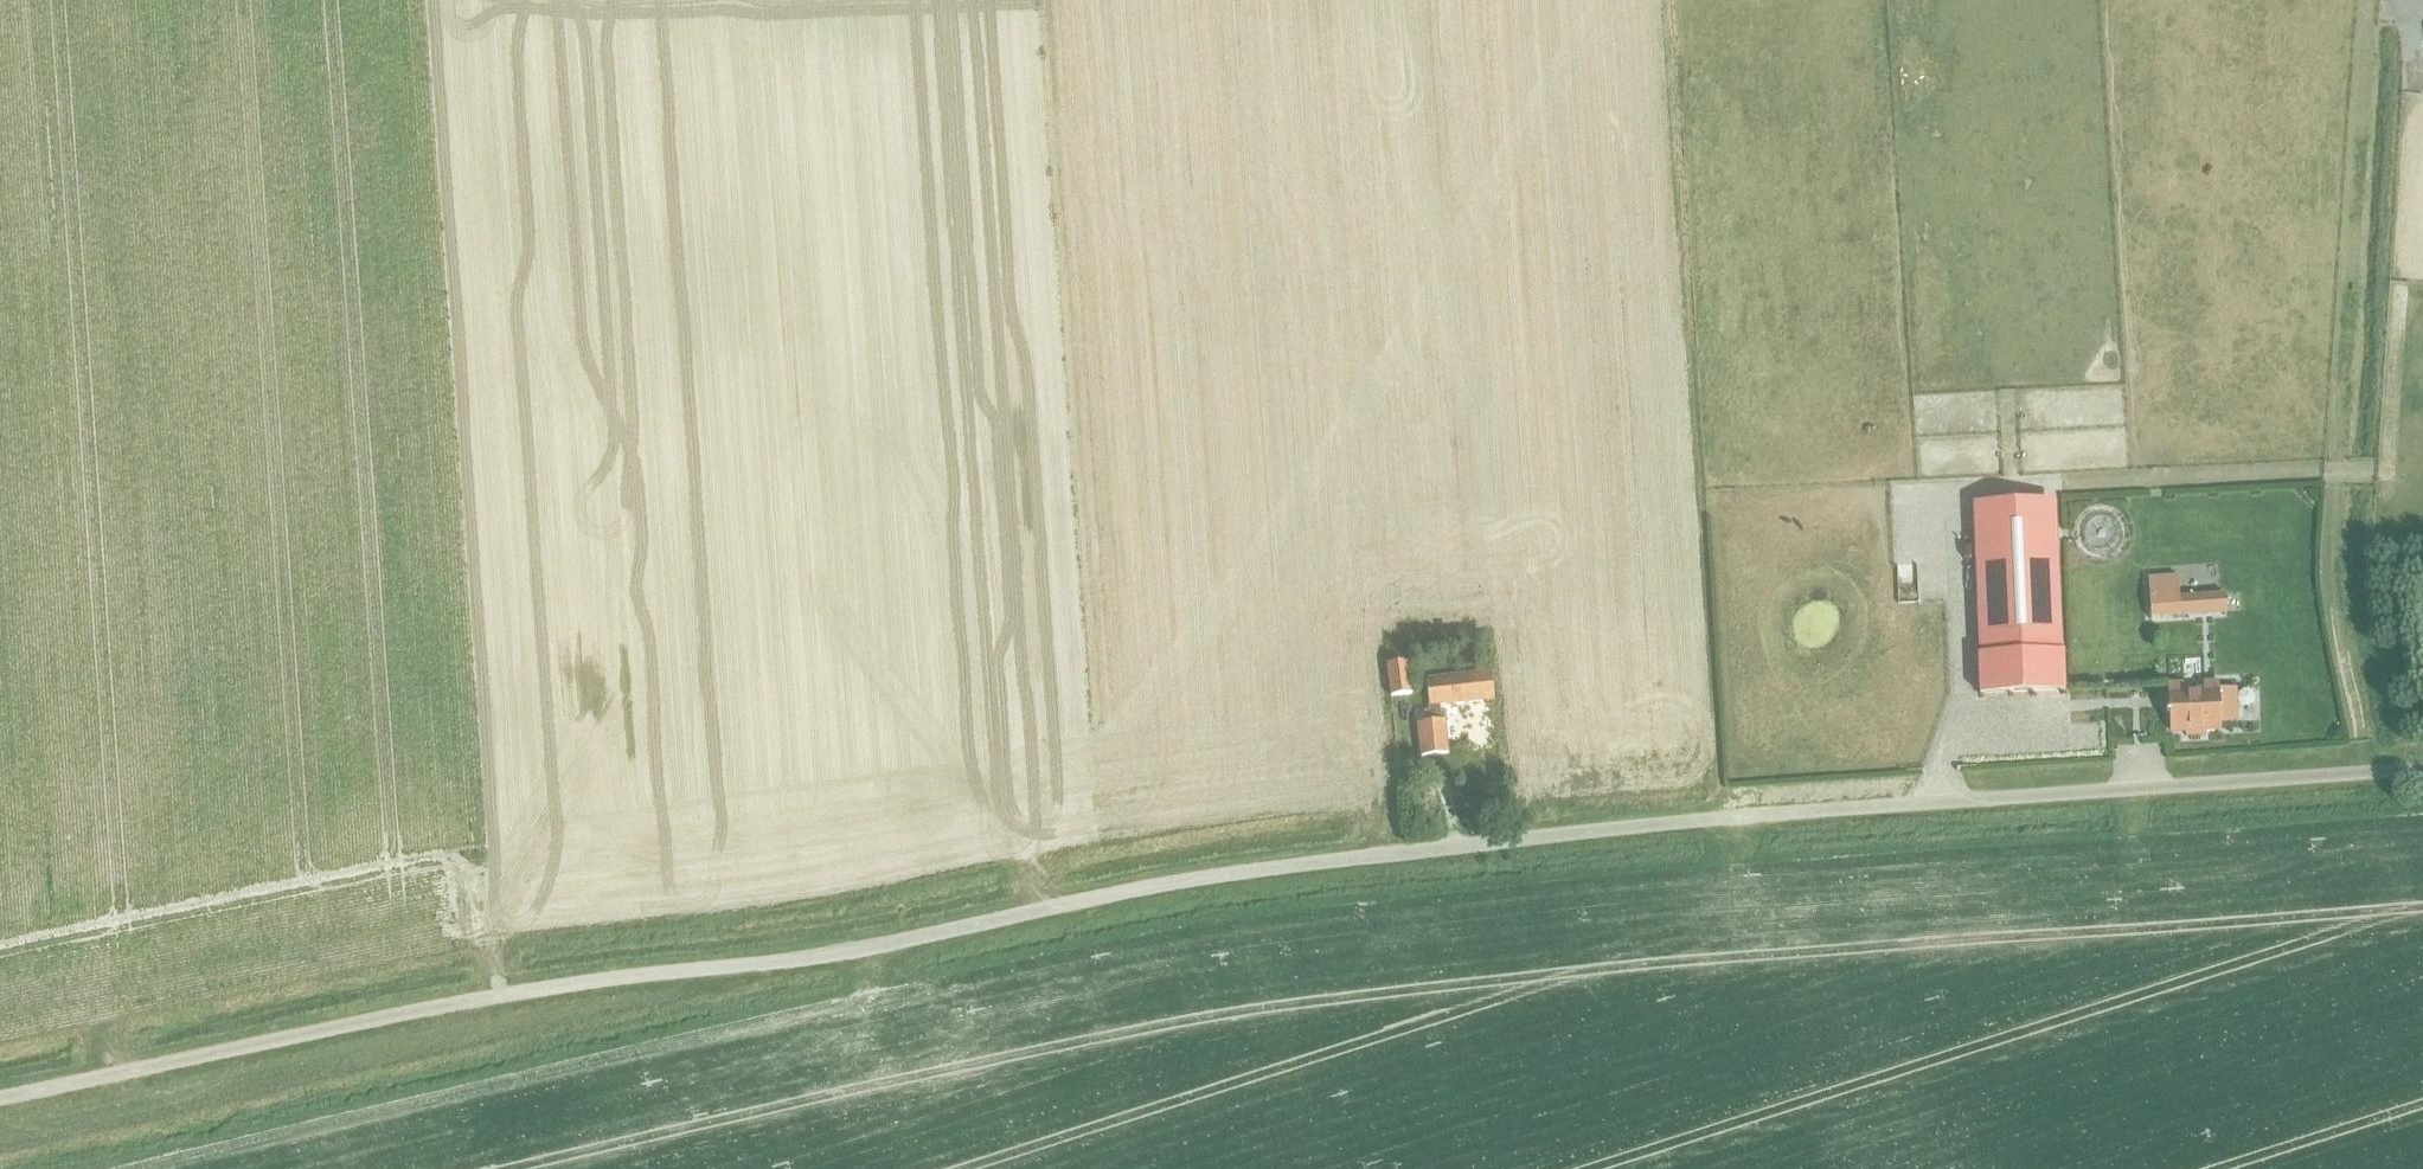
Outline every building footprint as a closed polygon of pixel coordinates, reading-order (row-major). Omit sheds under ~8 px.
[(2055,500),(1972,503),(1977,621),(1979,693),(2066,690),(2065,650),(2061,650),(2057,562),(2055,500)] [(2179,596),(2150,598),(2151,618),(2227,613),(2226,593),(2179,596)] [(1408,661),(1387,664),(1391,697),(1412,694),(1408,661)] [(1426,679),(1429,707),(1431,722),(1418,723),(1421,756),(1449,753),(1445,720),(1441,721),(1439,706),(1494,700),(1490,673),(1426,679)] [(2163,711),(2169,710),(2169,731),(2184,731),(2185,737),(2205,736),(2205,730),(2220,730),(2220,723),(2235,723),(2234,684),(2203,685),(2203,690),(2183,691),(2183,685),(2168,686),(2168,691),(2162,691),(2163,711)]
